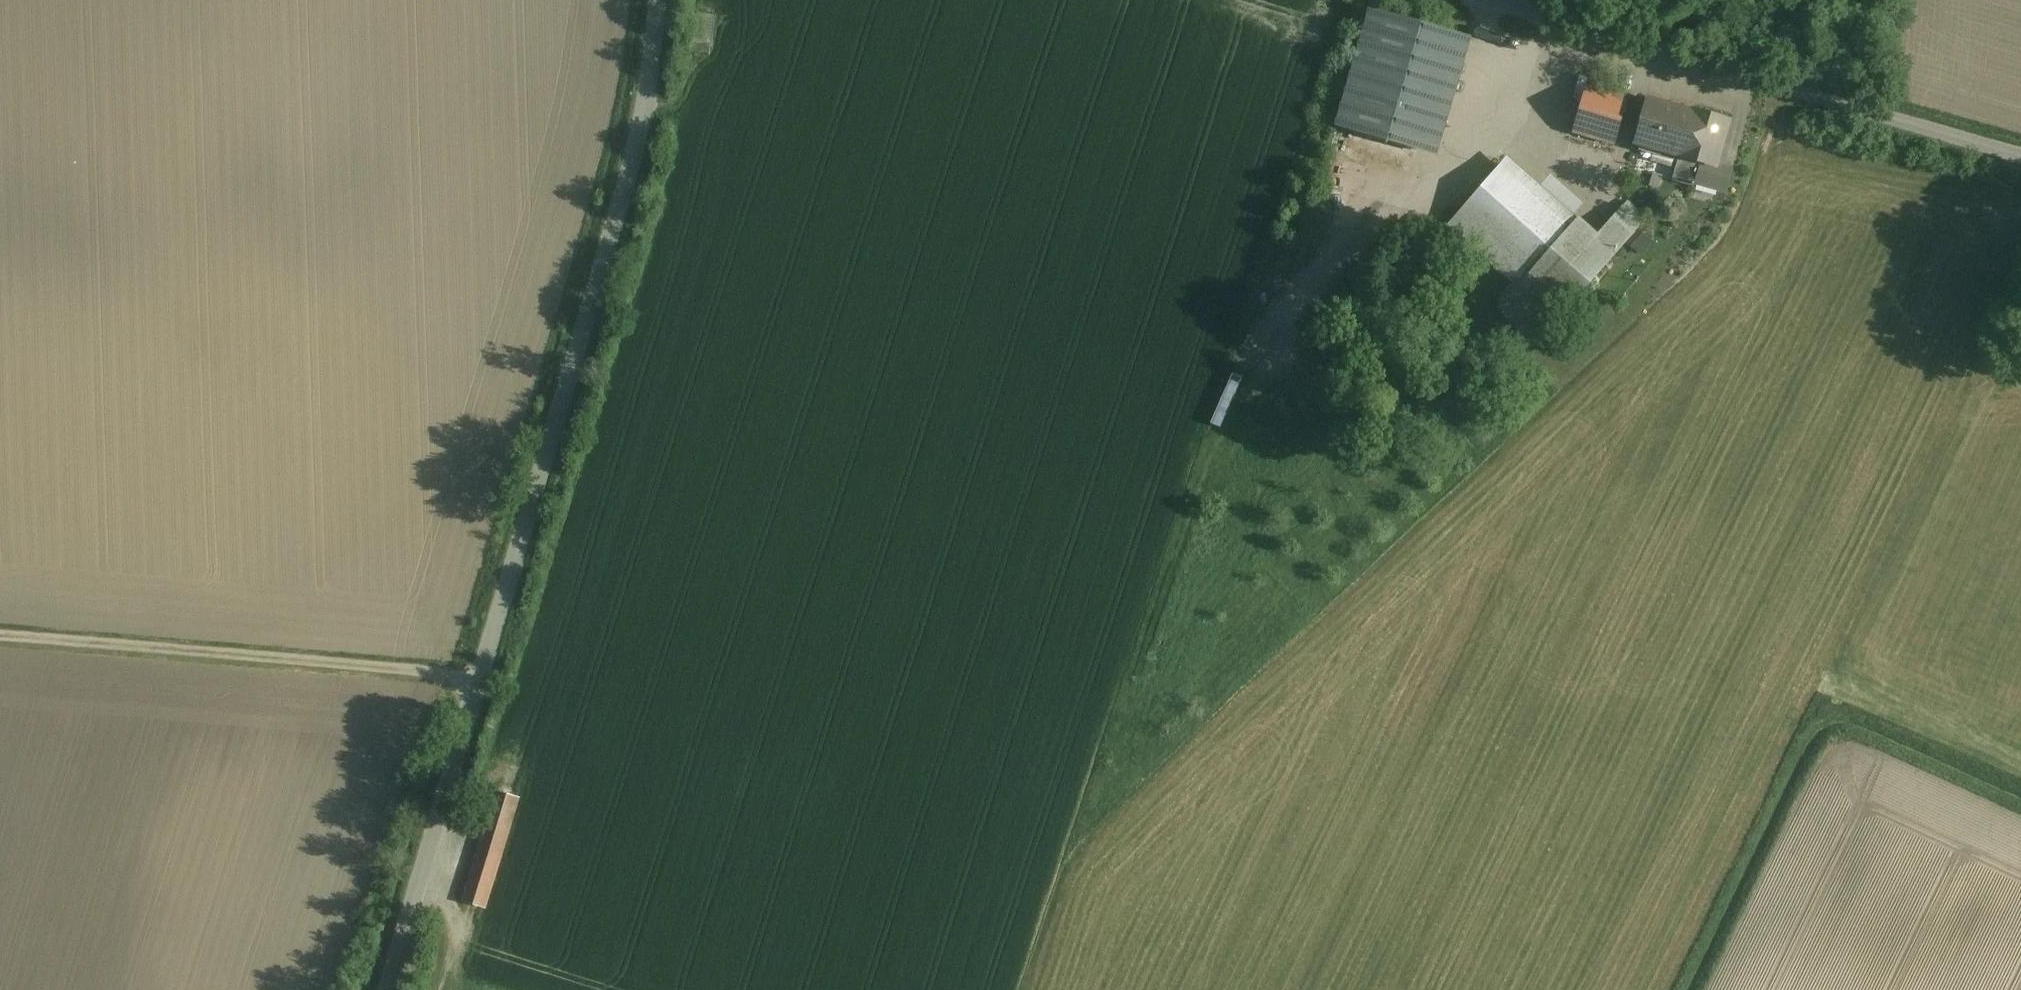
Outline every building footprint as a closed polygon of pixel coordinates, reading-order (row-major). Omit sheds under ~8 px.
[(691,43),(710,45),(714,15),(695,13),(691,43)] [(1520,87),(1475,59),(1422,146),(1473,177),(1438,233),(1568,313),(1627,218),(1607,205),(1589,234),(1473,163),(1520,87)] [(1613,93),(1571,83),(1556,140),(1599,151),(1613,93)] [(1727,124),(1648,101),(1635,143),(1715,167),(1727,124)] [(1691,182),(1693,165),(1674,163),(1673,181),(1691,182)] [(517,798),(498,792),(465,901),(484,907),(517,798)]
